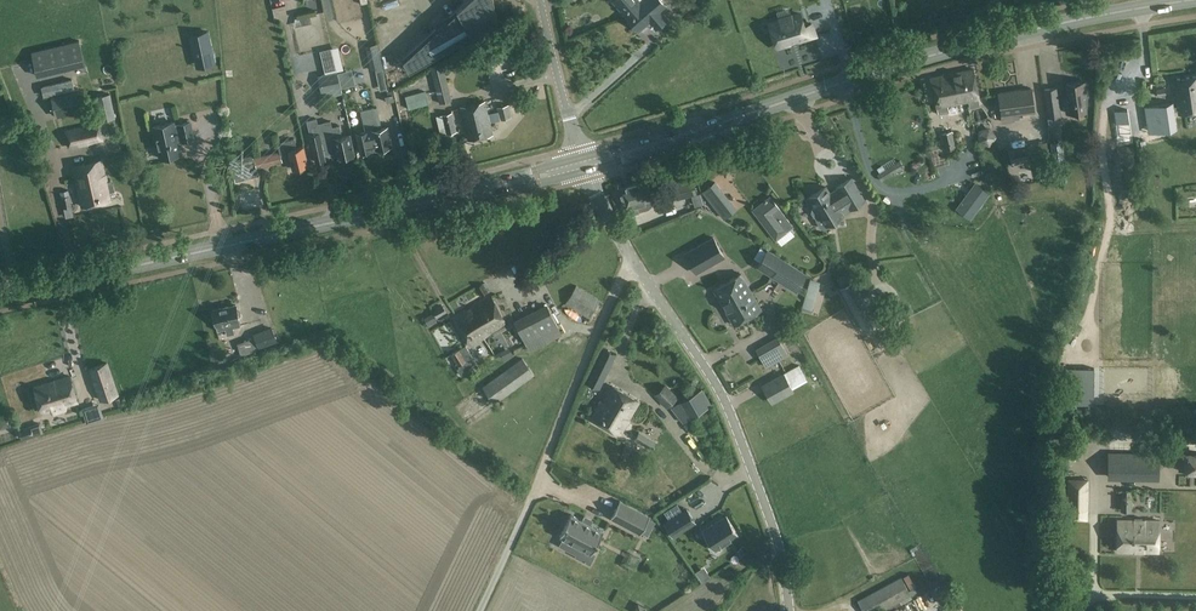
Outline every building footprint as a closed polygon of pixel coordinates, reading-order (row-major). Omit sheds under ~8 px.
[(380,9),(412,1),(411,0),(378,0),(380,9)] [(498,21),(494,0),(467,0),(457,9),(457,11),(403,60),(409,71),(498,21)] [(630,22),(646,8),(640,1),(639,0),(614,0),(613,1),(625,14),(624,15),(630,22)] [(640,1),(646,8),(630,22),(639,32),(650,22),(655,29),(668,18),(662,11),(667,7),(661,0),(642,0),(640,1)] [(813,15),(836,11),(834,0),(811,0),(813,15)] [(786,8),(789,16),(808,9),(806,2),(786,8)] [(800,14),(770,24),(773,34),(772,34),(777,48),(791,44),(790,41),(797,39),(798,42),(815,36),(812,24),(804,27),(800,14)] [(310,16),(301,18),(302,25),(311,23),(310,16)] [(214,64),(207,32),(190,35),(197,67),(214,64)] [(84,64),(79,41),(32,52),(37,76),(84,64)] [(439,103),(451,100),(441,62),(429,65),(439,103)] [(979,106),(978,98),(972,70),(955,73),(958,88),(965,87),(968,100),(969,108),(979,106)] [(342,93),(337,72),(318,76),(323,97),(342,93)] [(947,105),(968,100),(965,87),(958,88),(955,73),(950,74),(931,78),(939,114),(949,112),(947,105)] [(1179,114),(1195,111),(1195,77),(1174,80),(1179,114)] [(1089,95),(1086,81),(1066,84),(1068,95),(1064,95),(1066,113),(1086,110),(1084,96),(1089,95)] [(1056,87),(1043,89),(1047,117),(1061,115),(1056,87)] [(1033,88),(998,94),(1002,116),(1002,122),(1015,121),(1014,114),(1037,111),(1033,88)] [(507,92),(510,105),(520,102),(517,90),(507,92)] [(80,110),(75,91),(51,97),(56,116),(80,110)] [(408,109),(428,104),(424,91),(404,96),(408,109)] [(110,94),(95,97),(100,122),(116,118),(110,94)] [(385,96),(386,102),(395,100),(393,94),(385,96)] [(498,112),(488,114),(485,101),(461,107),(468,140),(493,134),(489,121),(510,116),(508,105),(497,108),(498,112)] [(379,129),(374,107),(361,111),(366,132),(371,131),(373,139),(374,139),(376,149),(392,146),(387,127),(379,129)] [(1126,109),(1114,111),(1116,124),(1128,122),(1126,109)] [(1152,112),(1152,141),(1161,141),(1161,111),(1152,112)] [(452,112),(436,116),(441,135),(457,132),(452,112)] [(322,143),(335,140),(339,158),(354,154),(350,135),(342,137),(340,125),(332,127),(331,121),(317,123),(316,118),(306,120),(315,162),(326,160),(322,143)] [(1015,129),(1028,127),(1027,121),(1014,123),(1015,129)] [(193,139),(190,122),(173,125),(173,122),(154,126),(161,159),(180,155),(177,143),(193,139)] [(68,148),(103,140),(99,123),(64,131),(68,148)] [(953,130),(941,133),(945,149),(957,146),(953,130)] [(980,140),(988,143),(993,135),(986,131),(980,140)] [(283,162),(281,155),(289,153),(293,169),(308,165),(304,147),(297,148),(295,138),(278,142),(280,151),(252,158),(231,164),(235,183),(259,176),(257,169),(283,162)] [(1062,141),(1051,142),(1052,152),(1063,151),(1062,141)] [(1046,142),(1028,145),(1018,147),(1008,149),(1011,165),(1049,157),(1046,142)] [(110,200),(108,193),(115,192),(113,183),(112,183),(111,179),(105,180),(101,160),(73,166),(82,206),(110,200)] [(878,174),(882,181),(904,168),(900,161),(878,174)] [(670,186),(674,200),(697,194),(695,187),(693,179),(670,186)] [(826,187),(809,197),(815,207),(813,208),(812,212),(814,216),(818,217),(821,216),(826,226),(843,215),(843,214),(840,210),(848,205),(851,209),(865,201),(852,179),(837,187),(839,189),(830,194),(826,187)] [(724,219),(737,209),(715,181),(702,191),(724,219)] [(640,212),(637,204),(652,200),(646,182),(620,189),(627,216),(640,212)] [(975,182),(956,207),(970,219),(990,193),(975,182)] [(68,190),(60,192),(63,208),(64,208),(66,218),(74,216),(68,190)] [(752,210),(775,240),(791,228),(794,226),(770,195),(768,197),(752,210)] [(813,220),(804,227),(810,235),(819,229),(813,220)] [(724,256),(713,238),(685,253),(696,272),(724,256)] [(772,275),(782,260),(767,250),(757,266),(772,275)] [(782,260),(772,275),(788,286),(794,278),(801,283),(806,275),(782,260)] [(724,308),(752,292),(741,274),(714,289),(724,308)] [(877,323),(858,291),(853,281),(840,288),(864,330),(877,323)] [(482,297),(486,293),(489,291),(483,283),(476,288),(482,297)] [(599,300),(577,285),(565,304),(589,318),(599,300)] [(816,286),(805,312),(818,317),(829,291),(816,286)] [(752,292),(724,308),(734,325),(762,310),(752,292)] [(795,294),(784,313),(799,322),(810,302),(795,294)] [(491,297),(455,319),(470,346),(505,323),(491,297)] [(526,345),(559,329),(546,304),(513,320),(526,345)] [(234,332),(233,327),(241,325),(240,321),(239,317),(241,314),(240,309),(237,308),(236,305),(213,310),(213,313),(211,315),(212,320),(215,321),(217,331),(225,329),(226,333),(234,332)] [(443,305),(434,311),(437,318),(446,312),(443,305)] [(437,321),(432,313),(424,318),(428,325),(437,321)] [(272,330),(254,336),(254,337),(259,348),(276,342),(272,330)] [(254,337),(237,344),(241,357),(259,350),(259,348),(254,337)] [(778,338),(757,350),(766,367),(788,355),(778,338)] [(465,345),(451,354),(459,367),(457,368),(461,375),(470,370),(468,368),(476,362),(465,345)] [(586,382),(600,390),(617,354),(603,347),(586,382)] [(482,387),(495,404),(535,375),(523,358),(482,387)] [(101,400),(118,394),(107,363),(90,369),(101,400)] [(1094,368),(1065,368),(1064,403),(1093,403),(1094,368)] [(784,374),(763,386),(772,403),(793,391),(790,385),(784,374)] [(69,376),(34,387),(42,413),(52,410),(53,413),(65,410),(64,406),(77,402),(69,376)] [(655,394),(666,406),(676,397),(666,385),(655,394)] [(620,435),(631,416),(639,402),(612,387),(603,402),(601,401),(591,418),(620,435)] [(702,388),(680,402),(690,418),(712,404),(702,388)] [(798,399),(793,392),(774,405),(779,412),(798,399)] [(692,426),(689,421),(684,425),(688,429),(692,426)] [(22,439),(43,433),(40,422),(19,429),(22,439)] [(652,450),(656,443),(639,432),(635,440),(652,450)] [(1159,454),(1109,453),(1108,476),(1158,477),(1159,454)] [(1179,454),(1179,470),(1195,471),(1195,455),(1179,454)] [(1166,488),(1167,478),(1113,477),(1113,486),(1166,488)] [(1087,480),(1069,480),(1068,519),(1086,519),(1087,480)] [(1121,498),(1121,510),(1131,511),(1131,498),(1130,498),(1131,491),(1122,491),(1122,498),(1121,498)] [(649,517),(620,501),(611,518),(640,534),(649,517)] [(677,503),(664,512),(669,520),(664,523),(673,536),(695,522),(687,509),(683,512),(677,503)] [(592,553),(603,532),(571,515),(560,536),(563,538),(559,545),(576,554),(580,547),(592,553)] [(727,516),(702,531),(714,550),(739,534),(727,516)] [(1118,551),(1159,552),(1160,521),(1119,520),(1118,551)] [(901,577),(858,601),(863,610),(883,610),(900,602),(902,605),(914,599),(901,577)]
